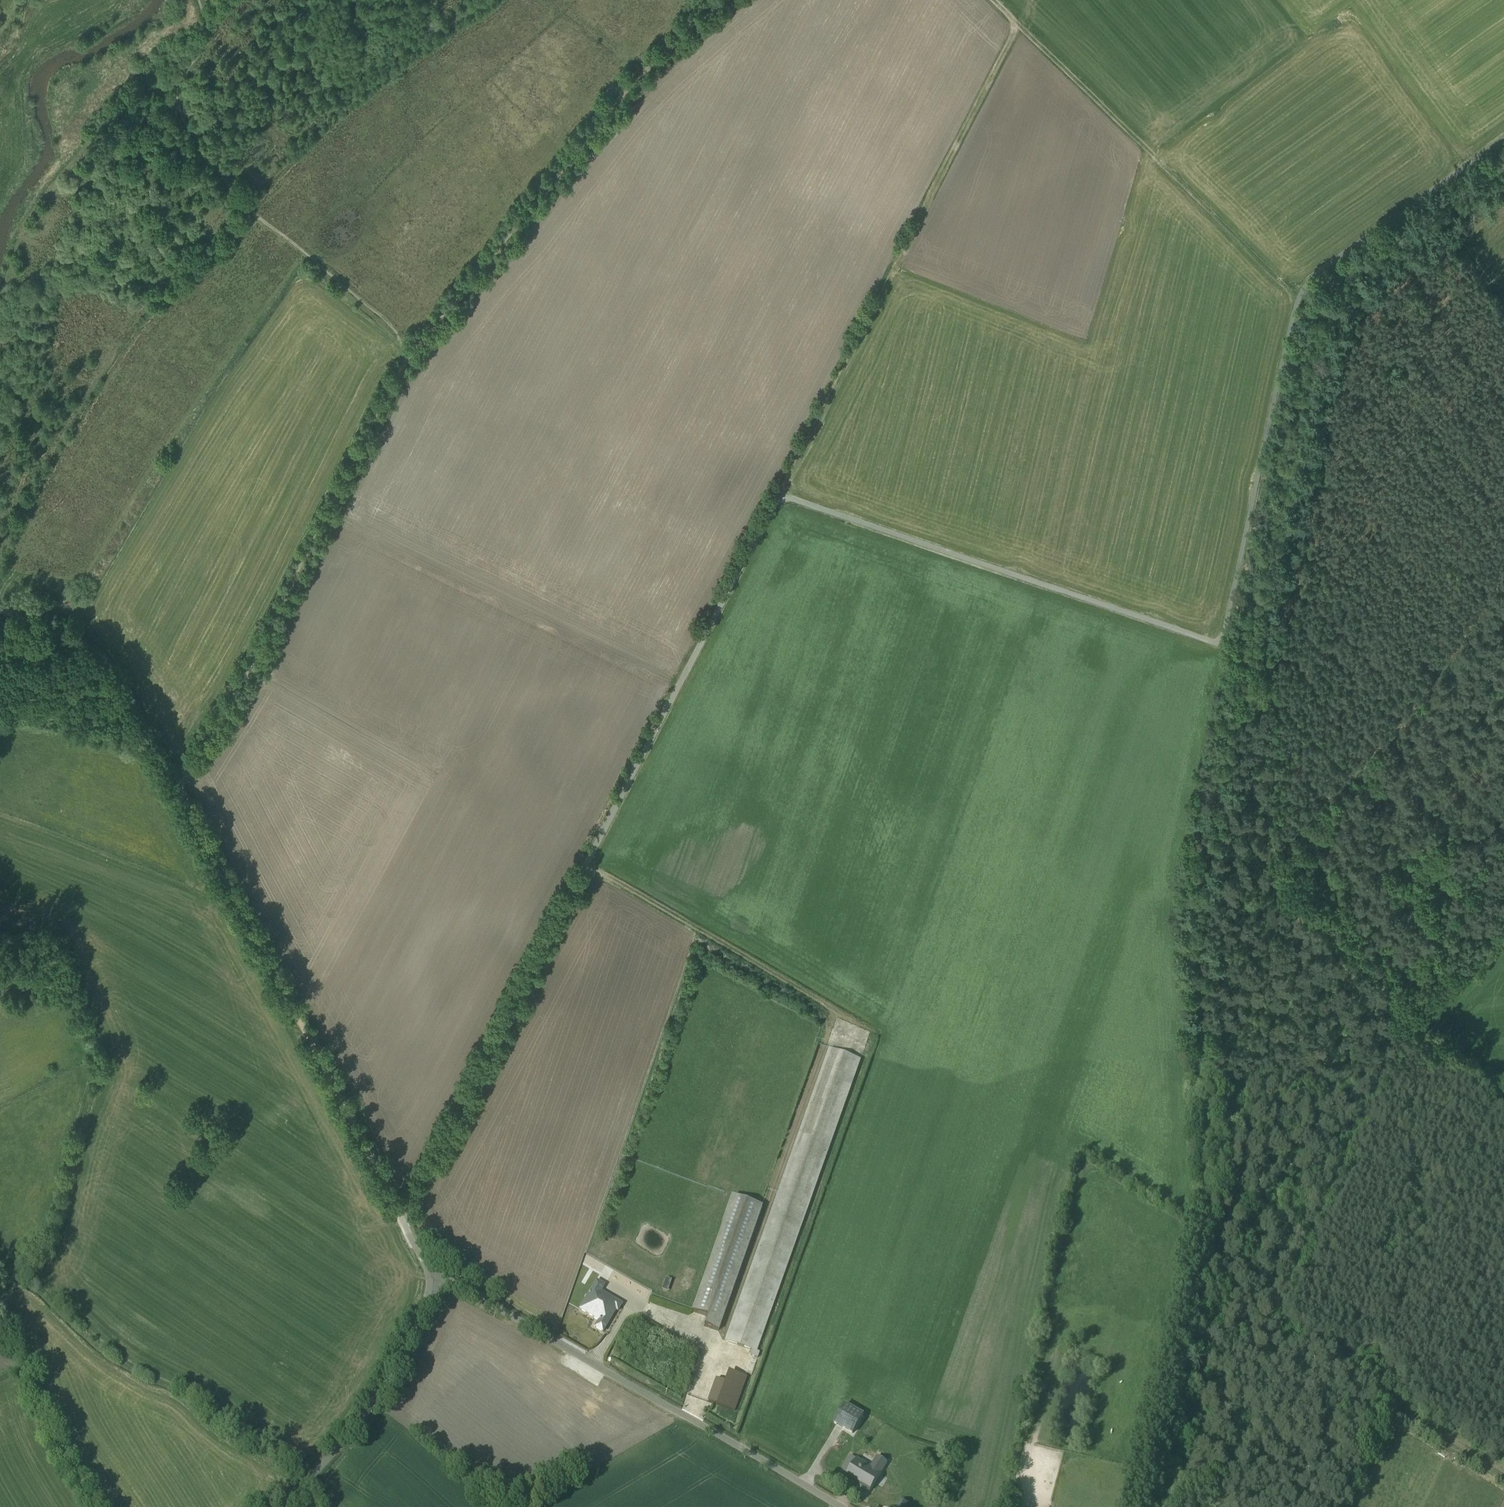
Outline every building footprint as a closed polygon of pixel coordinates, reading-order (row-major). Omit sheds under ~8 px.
[(723,1343),(755,1354),(862,1058),(830,1046),(723,1343)] [(765,1205),(733,1193),(691,1309),(706,1315),(703,1325),(719,1331),(765,1205)] [(617,1313),(622,1305),(602,1293),(606,1286),(596,1280),(577,1309),(597,1321),(594,1327),(603,1333),(616,1313),(617,1313)] [(720,1368),(708,1400),(736,1411),(748,1379),(720,1368)] [(863,1416),(843,1404),(832,1423),(851,1435),(863,1416)] [(899,1442),(885,1433),(873,1454),(887,1462),(899,1442)] [(869,1466),(851,1455),(839,1474),(870,1493),(887,1464),(875,1457),(869,1466)]
